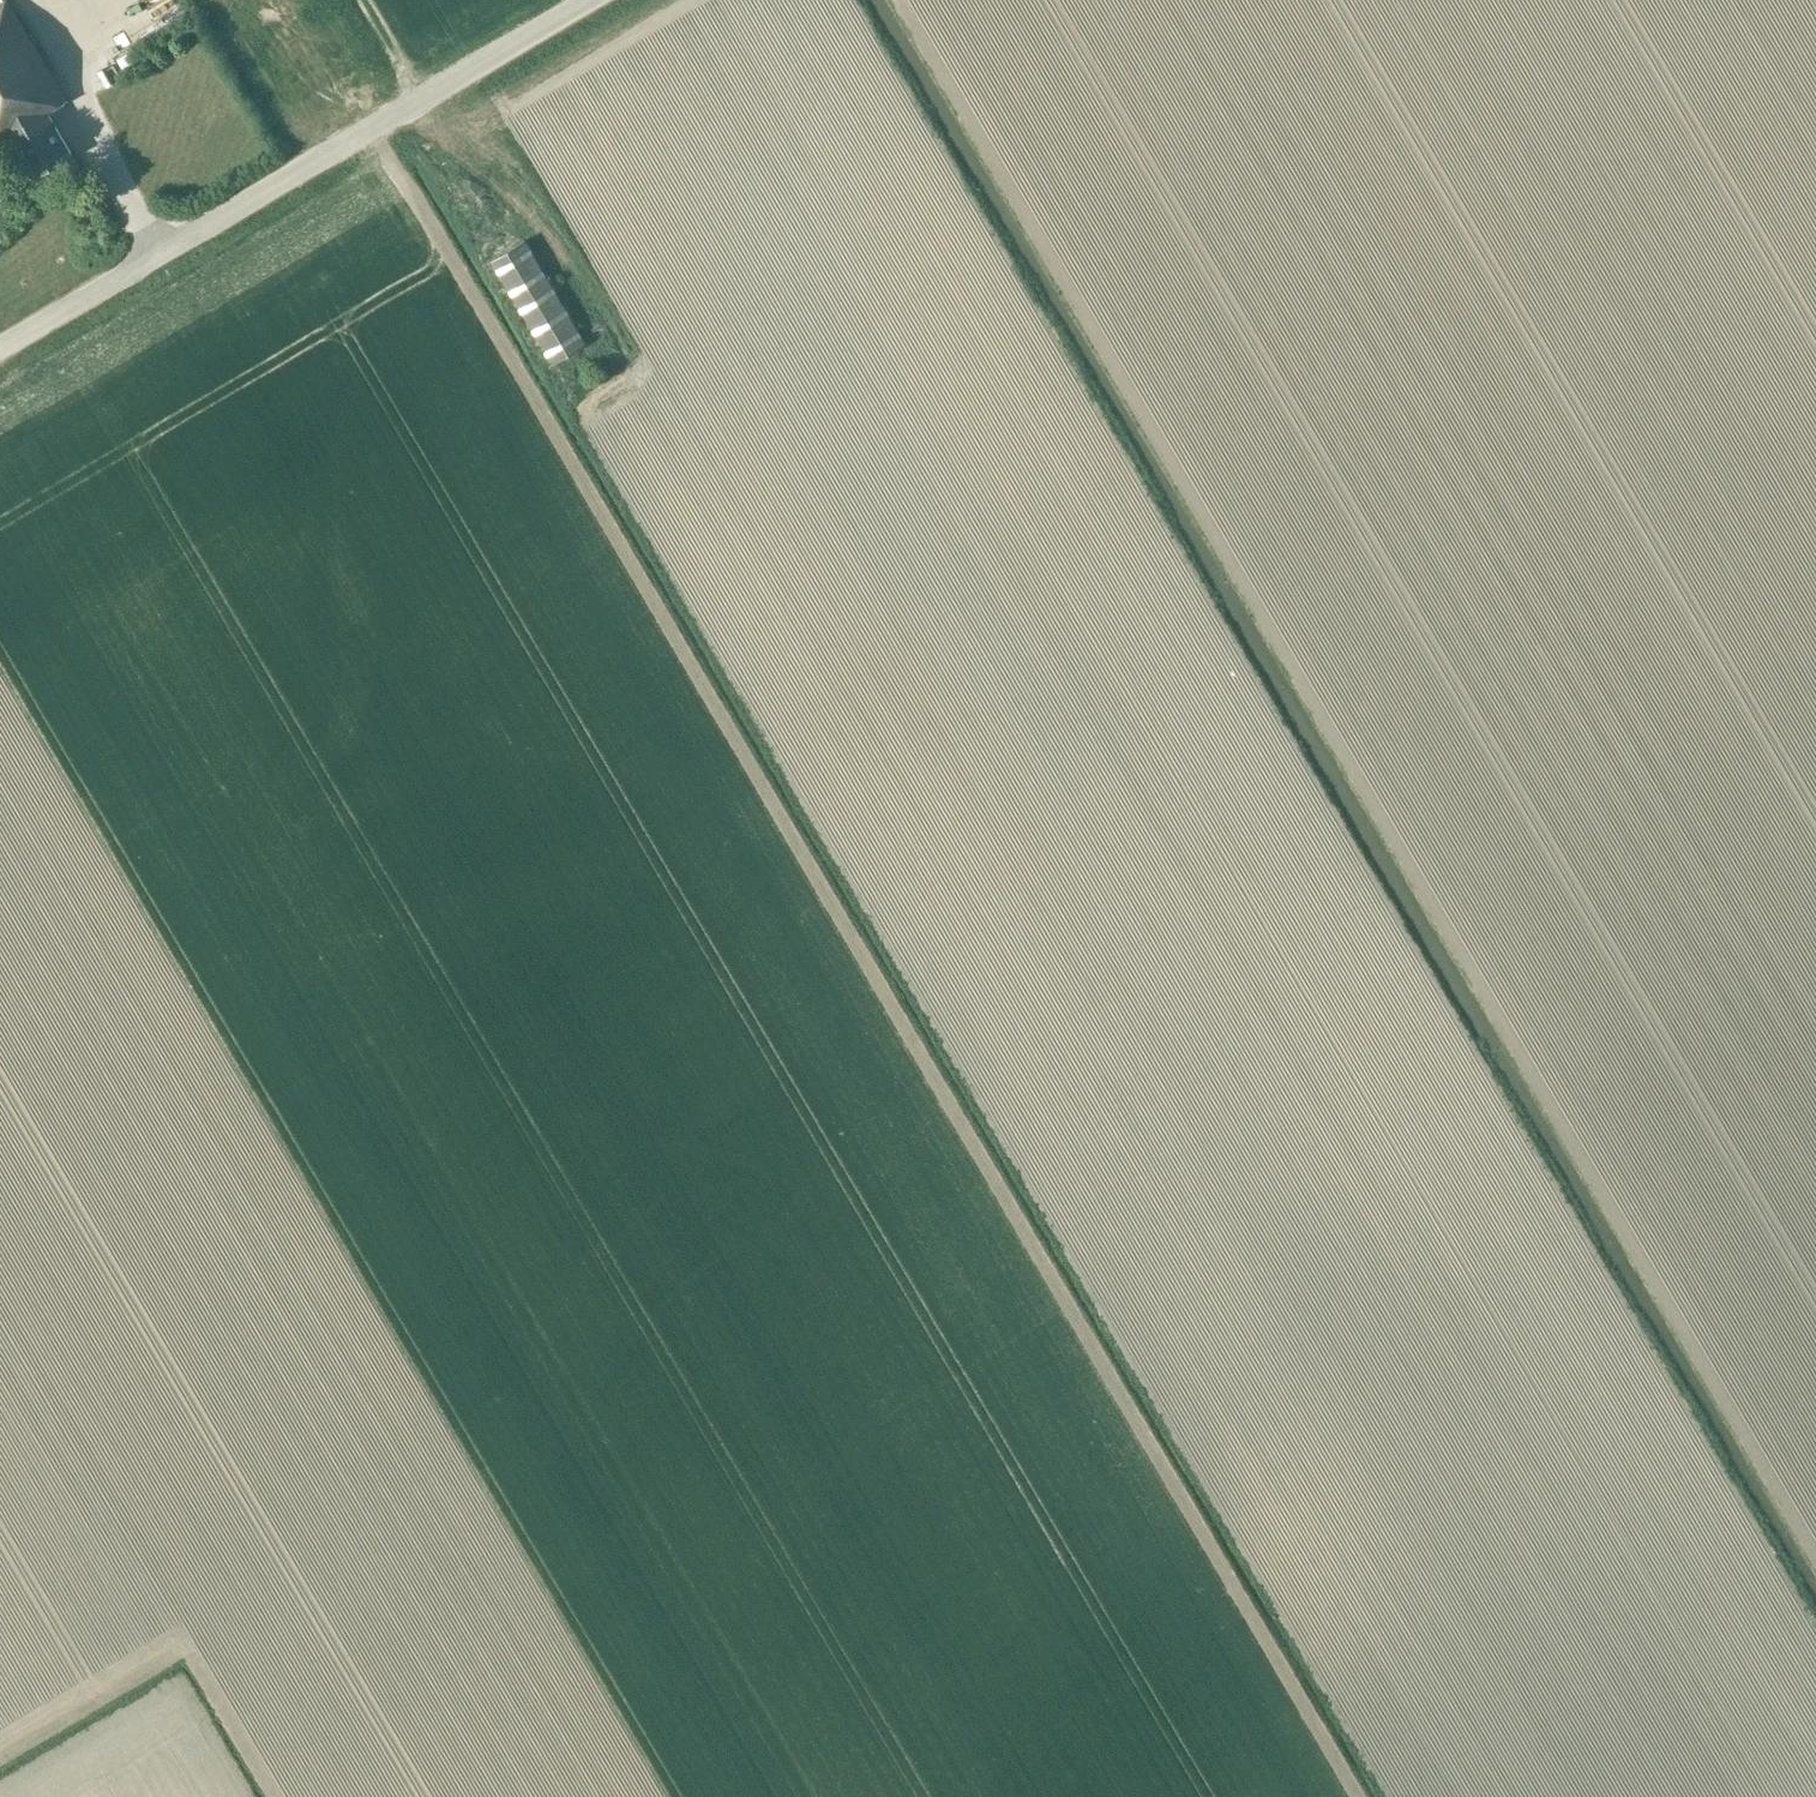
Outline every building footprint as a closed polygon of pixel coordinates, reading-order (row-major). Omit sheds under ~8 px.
[(3,136),(30,176),(72,153),(48,112),(67,100),(7,0),(0,0),(0,138),(3,136)] [(587,343),(525,240),(491,260),(553,364),(587,343)]
